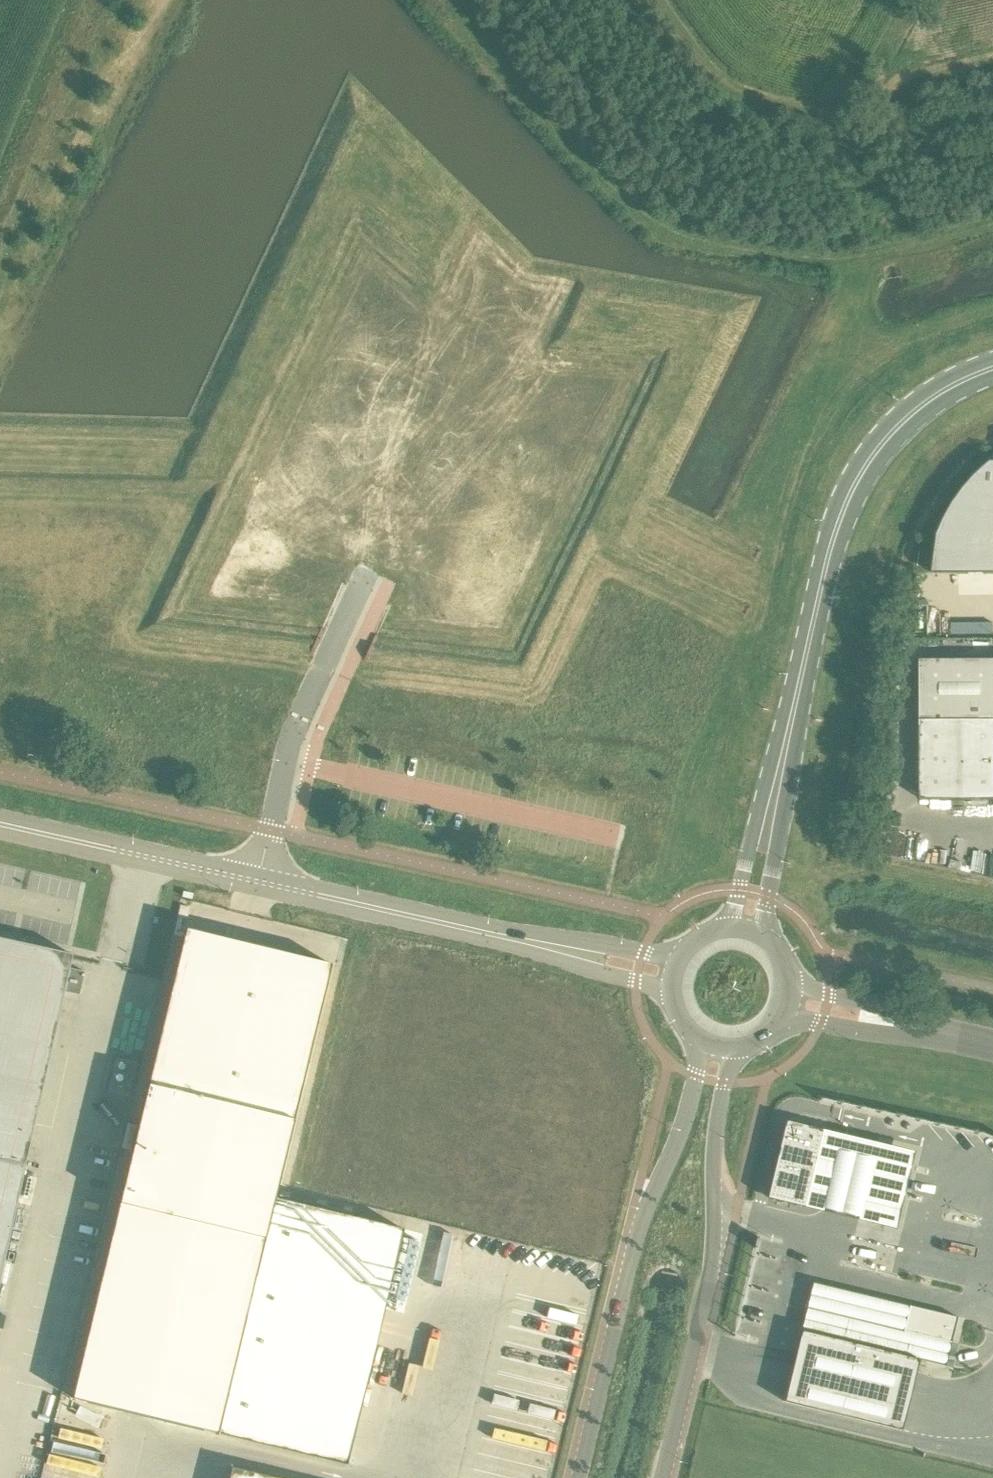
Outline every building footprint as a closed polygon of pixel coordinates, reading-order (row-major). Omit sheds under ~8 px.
[(991,460),(975,475),(963,488),(953,502),(944,517),(937,533),(933,572),(992,571),(992,460),(991,460)] [(921,798),(992,798),(992,659),(920,659),(920,719),(921,798)] [(974,870),(985,870),(985,855),(973,855),(974,870)] [(186,928),(73,1397),(218,1432),(246,1316),(274,1199),(331,963),(186,928)] [(72,954),(0,938),(0,1277),(72,954)] [(70,968),(65,992),(79,995),(84,971),(70,968)] [(783,1135),(768,1198),(772,1199),(802,1206),(820,1131),(789,1123),(786,1135),(783,1135)] [(914,1152),(820,1131),(802,1206),(894,1231),(914,1152)] [(274,1199),(246,1316),(375,1347),(403,1230),(274,1199)] [(948,1354),(957,1315),(910,1304),(904,1330),(807,1306),(803,1322),(790,1376),(784,1401),(901,1429),(908,1402),(918,1358),(945,1365),(948,1354)] [(246,1316),(218,1432),(347,1464),(375,1347),(246,1316)] [(65,1433),(63,1445),(87,1450),(90,1439),(65,1433)] [(50,1477),(80,1477),(82,1458),(53,1454),(50,1477)] [(232,1467),(229,1477),(279,1477),(232,1467)]
